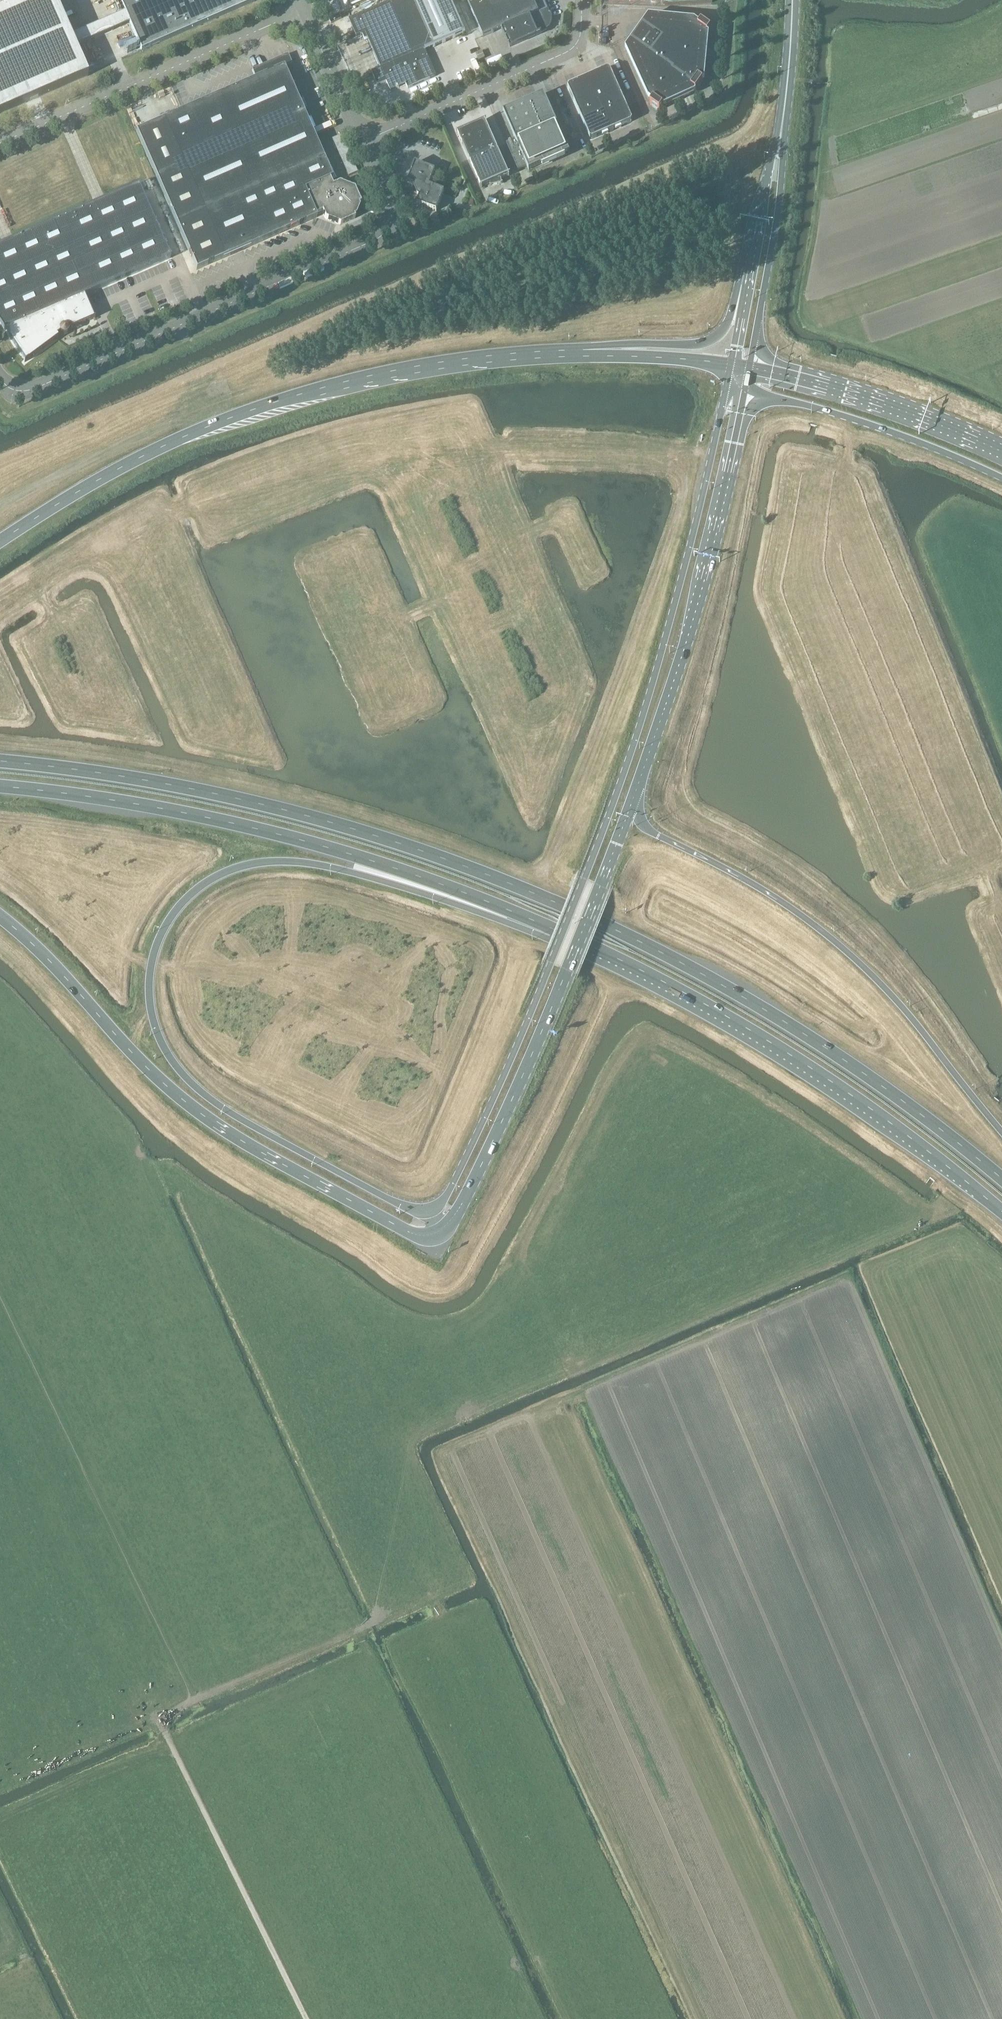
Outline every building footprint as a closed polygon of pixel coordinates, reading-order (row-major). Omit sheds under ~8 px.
[(88,76),(55,0),(0,0),(0,115),(88,76)] [(138,17),(129,21),(142,51),(258,0),(130,0),(138,17)] [(341,8),(361,0),(338,0),(341,8)] [(351,25),(357,37),(366,34),(381,69),(372,72),(378,86),(387,82),(391,91),(399,87),(398,85),(405,82),(408,88),(436,76),(425,50),(465,32),(451,0),(394,0),(349,20),(351,25)] [(467,0),(483,37),(502,29),(510,47),(542,33),(543,33),(544,32),(545,31),(546,31),(547,30),(547,29),(548,28),(549,27),(550,26),(550,25),(550,24),(551,23),(551,22),(551,21),(551,20),(551,19),(551,18),(551,17),(551,16),(551,15),(550,14),(550,13),(544,0),(467,0)] [(695,21),(653,17),(646,27),(643,25),(631,41),(634,44),(627,53),(648,99),(652,102),(650,104),(660,111),(663,106),(696,91),(703,81),(707,34),(711,29),(701,22),(699,24),(695,21)] [(482,51),(476,54),(479,61),(485,58),(482,51)] [(182,112),(136,131),(156,177),(188,250),(197,270),(224,258),(301,224),(305,223),(317,217),(316,215),(322,212),(326,219),(340,225),(355,218),(361,203),(355,189),(340,183),(333,186),(330,179),(332,178),(284,67),(292,64),(288,54),(280,58),(252,70),(255,77),(256,79),(182,112)] [(498,60),(486,64),(488,68),(499,64),(498,60)] [(606,117),(612,131),(632,122),(633,120),(610,69),(608,69),(589,77),(606,117)] [(568,88),(585,127),(606,117),(589,77),(569,86),(568,88)] [(529,171),(570,154),(544,95),(524,103),(509,107),(509,110),(504,113),(515,140),(506,143),(518,170),(527,166),(529,171)] [(606,117),(585,127),(590,138),(593,139),(612,131),(606,117)] [(458,133),(470,160),(497,148),(485,121),(486,121),(486,120),(477,124),(464,127),(465,127),(466,127),(466,129),(457,133),(458,133)] [(343,134),(334,137),(349,174),(358,171),(343,134)] [(497,148),(470,160),(481,187),(481,188),(490,184),(491,185),(490,185),(490,186),(503,183),(503,182),(502,182),(501,179),(510,175),(510,174),(509,175),(497,148)] [(417,203),(437,211),(444,191),(429,186),(435,171),(415,163),(408,183),(414,185),(414,186),(418,196),(419,197),(417,203)] [(5,330),(5,329),(6,328),(7,329),(8,329),(8,331),(10,335),(12,339),(15,344),(19,350),(22,354),(27,359),(24,362),(25,362),(58,337),(57,336),(60,333),(62,335),(63,335),(66,335),(67,334),(68,332),(68,330),(67,328),(71,327),(72,328),(95,318),(95,317),(94,318),(84,296),(170,258),(138,185),(0,245),(0,323),(5,330)]
